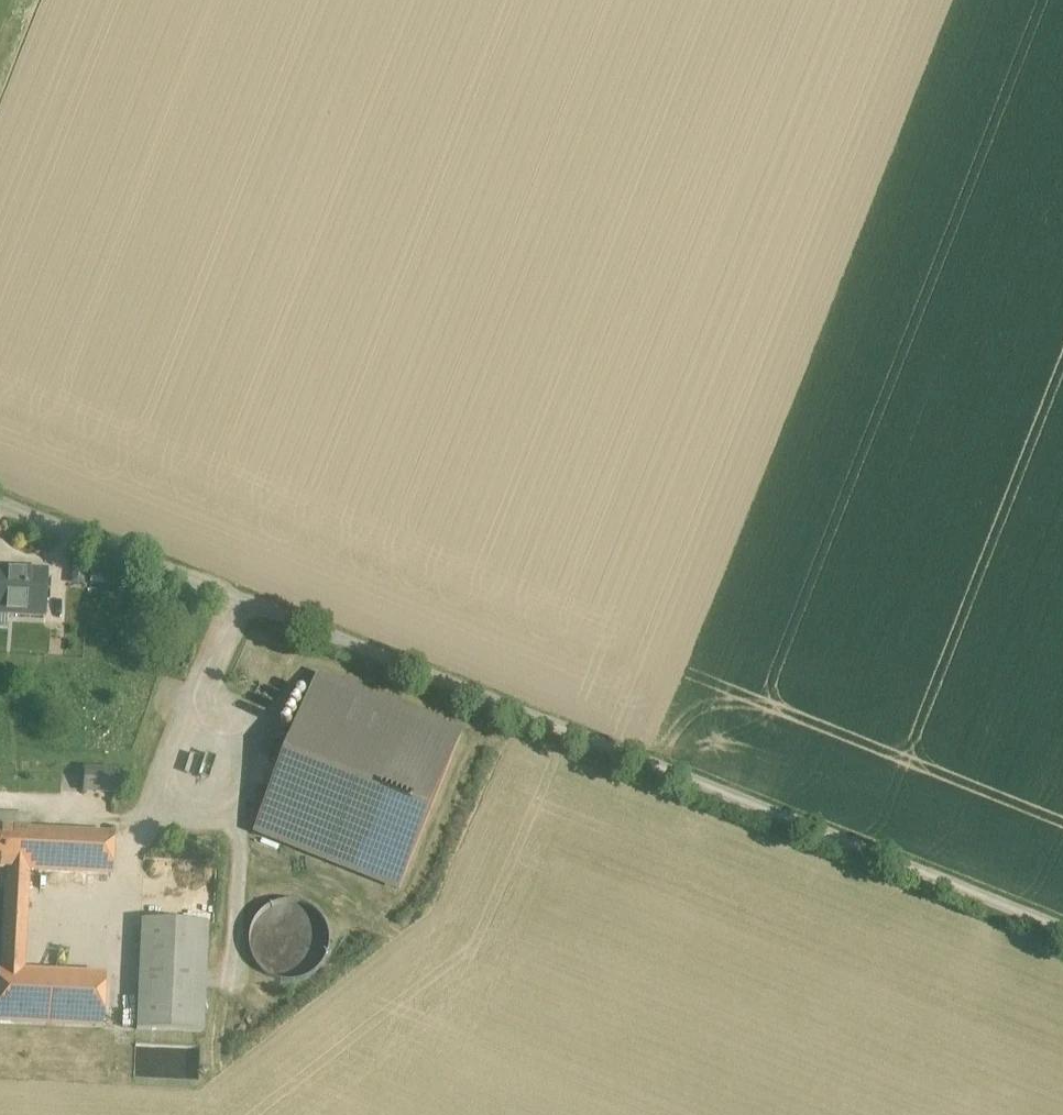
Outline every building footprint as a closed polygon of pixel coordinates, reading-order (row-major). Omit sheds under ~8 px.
[(0,569),(0,612),(37,613),(38,571),(0,569)] [(260,836),(401,894),(465,737),(324,680),(260,836)] [(109,769),(77,767),(77,787),(108,789),(109,769)] [(0,828),(0,868),(3,868),(12,869),(14,829),(0,828)] [(106,834),(14,829),(12,869),(25,870),(103,874),(106,834)] [(3,868),(0,929),(0,966),(20,967),(25,870),(12,869),(3,868)] [(306,981),(322,970),(331,952),(330,932),(319,916),(301,907),(281,908),(265,919),(256,937),(257,957),(268,973),(286,982),(306,981)] [(203,921),(136,918),(131,1026),(198,1029),(203,921)] [(98,1025),(101,972),(20,967),(0,966),(0,1019),(98,1025)] [(198,1042),(130,1038),(128,1074),(196,1077),(198,1042)]
